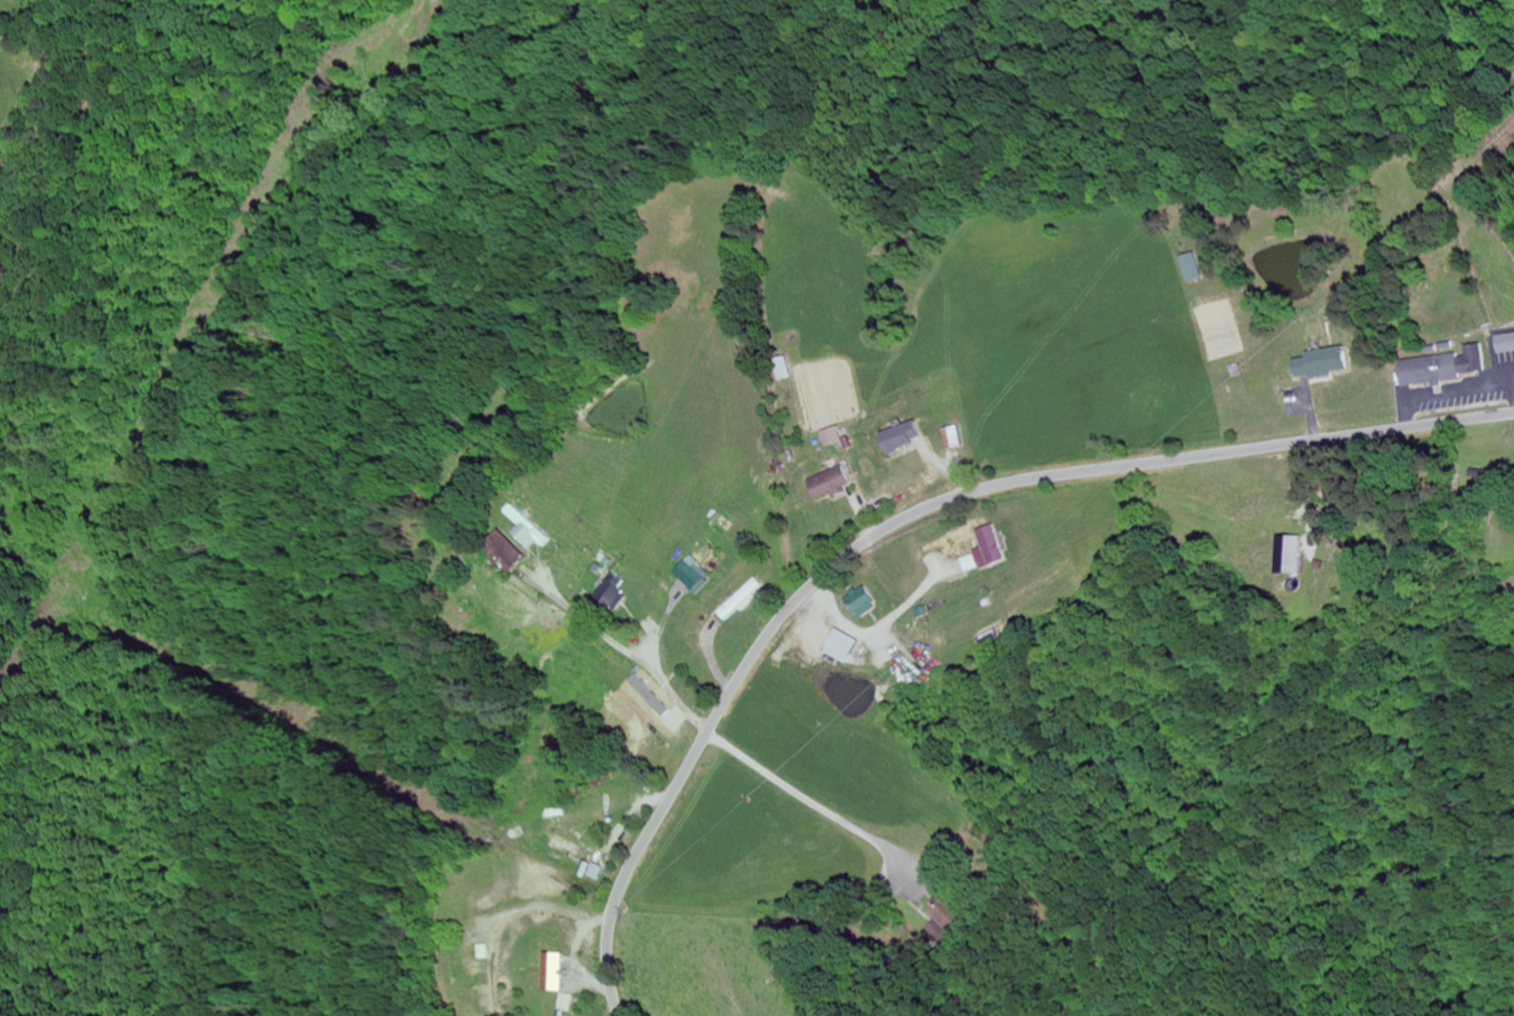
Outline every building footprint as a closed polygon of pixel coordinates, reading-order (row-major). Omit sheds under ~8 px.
[(1206,280),(1199,254),(1182,258),(1190,284),(1206,280)] [(1487,376),(1483,344),(1466,346),(1467,353),(1400,361),(1403,386),(1487,376)] [(1293,355),(1296,380),(1349,373),(1346,349),(1293,355)] [(964,446),(959,427),(945,430),(949,449),(964,446)] [(844,439),(838,428),(824,435),(829,447),(844,439)] [(891,464),(930,447),(926,439),(887,455),(891,464)] [(805,483),(815,504),(852,488),(843,466),(805,483)] [(525,527),(516,534),(531,552),(547,540),(523,509),(515,516),(525,527)] [(978,530),(985,566),(1004,562),(997,526),(978,530)] [(484,549),(510,575),(528,557),(502,531),(484,549)] [(675,574),(694,592),(705,580),(687,561),(675,574)] [(739,609),(743,613),(757,599),(754,597),(763,588),(754,579),(718,615),(726,623),(739,609)] [(874,613),(868,590),(847,595),(854,618),(874,613)] [(844,666),(859,645),(839,630),(824,651),(844,666)] [(1007,645),(1000,630),(984,638),(991,653),(1007,645)] [(591,853),(560,834),(554,843),(586,862),(591,853)] [(565,992),(565,965),(544,965),(544,992),(565,992)] [(574,998),(564,996),(561,1011),(571,1012),(574,998)]
